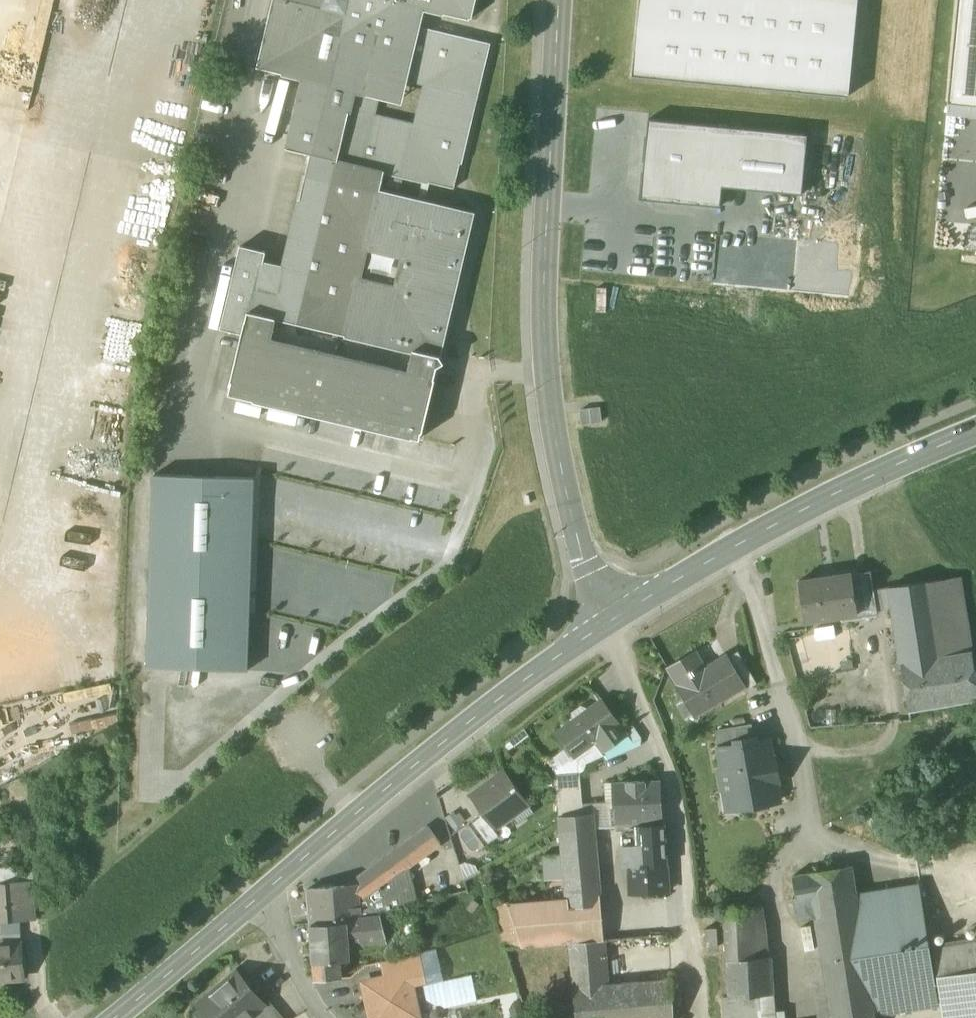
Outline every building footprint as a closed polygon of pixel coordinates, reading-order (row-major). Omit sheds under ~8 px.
[(110,113),(170,125),(197,0),(135,0),(110,113)] [(331,85),(342,37),(399,3),(423,8),(470,20),(474,0),(273,0),(257,68),(304,79),(331,85)] [(632,76),(849,97),(858,0),(640,0),(632,76)] [(947,103),(948,103),(975,106),(975,0),(957,0),(947,103)] [(331,85),(378,96),(382,73),(407,79),(418,28),(423,8),(399,3),(342,37),(331,85)] [(418,28),(407,79),(426,83),(416,126),(373,116),(378,96),(331,85),(304,79),(287,149),(310,154),(384,172),(454,189),(488,45),(418,28)] [(401,102),(407,79),(382,73),(378,96),(401,102)] [(947,115),(975,118),(975,106),(948,103),(947,115)] [(648,119),(640,199),(720,207),(722,187),(802,194),(807,135),(648,119)] [(379,191),(384,172),(310,154),(283,269),(263,265),(266,253),(240,247),(220,329),(243,334),(229,394),(420,439),(437,366),(438,366),(444,363),(440,357),(439,357),(473,213),(379,191)] [(387,187),(400,190),(403,181),(389,177),(387,187)] [(931,248),(975,252),(975,226),(933,221),(931,248)] [(590,409),(592,423),(602,422),(600,408),(590,409)] [(579,410),(581,425),(591,423),(589,409),(579,410)] [(147,667),(248,671),(254,478),(154,475),(147,667)] [(798,582),(804,622),(858,614),(853,582),(852,575),(798,582)] [(907,711),(975,701),(975,684),(960,578),(889,588),(892,609),(907,711)] [(853,582),(858,614),(876,612),(873,591),(871,579),(853,582)] [(892,609),(889,588),(873,591),(876,612),(892,609)] [(743,688),(745,692),(757,684),(738,652),(727,658),(745,687),(743,688)] [(695,715),(696,717),(743,688),(745,687),(727,658),(726,656),(705,668),(695,653),(668,670),(687,701),(690,699),(698,713),(695,715)] [(690,699),(687,701),(677,706),(686,721),(695,715),(698,713),(690,699)] [(557,733),(569,750),(573,756),(595,740),(603,752),(628,735),(627,734),(602,700),(557,733)] [(716,730),(719,749),(736,746),(736,741),(754,738),(752,724),(716,730)] [(524,729),(502,745),(507,752),(529,736),(524,729)] [(604,755),(607,760),(640,746),(641,739),(642,738),(636,730),(633,729),(627,734),(628,735),(603,752),(605,754),(604,755)] [(752,806),(753,810),(767,807),(767,804),(779,802),(776,783),(779,783),(774,757),(771,758),(768,740),(755,742),(754,738),(736,741),(736,746),(719,749),(723,772),(720,772),(724,795),(733,794),(736,809),(752,806)] [(605,754),(603,752),(595,740),(573,756),(569,750),(553,762),(554,773),(555,773),(579,771),(580,765),(604,755),(605,754)] [(478,815),(491,832),(529,805),(505,771),(470,796),(482,813),(478,815)] [(555,773),(556,785),(580,783),(579,771),(555,773)] [(614,827),(636,826),(664,824),(661,781),(612,783),(613,802),(614,827)] [(556,785),(559,817),(583,815),(580,783),(556,785)] [(594,828),(595,828),(614,827),(613,802),(592,803),(593,814),(594,828)] [(454,811),(445,818),(454,830),(466,821),(460,812),(456,815),(454,811)] [(873,812),(866,817),(877,836),(885,831),(873,812)] [(564,879),(566,898),(567,908),(601,906),(602,906),(595,828),(594,828),(593,814),(583,815),(559,817),(560,827),(562,855),(564,879)] [(467,823),(484,846),(495,838),(491,832),(478,815),(467,823)] [(664,824),(636,826),(637,845),(638,859),(633,859),(634,866),(630,866),(630,868),(631,894),(667,892),(667,891),(666,868),(666,867),(664,824)] [(358,886),(360,902),(361,901),(383,885),(406,869),(440,844),(428,827),(427,828),(346,887),(358,886)] [(623,868),(630,868),(630,866),(634,866),(633,859),(638,859),(637,845),(621,845),(623,868)] [(544,881),(564,879),(562,855),(542,856),(544,881)] [(465,862),(460,865),(464,879),(479,871),(476,865),(465,862)] [(16,883),(15,873),(15,866),(0,867),(0,884),(16,883)] [(824,960),(829,960),(865,953),(856,895),(851,869),(852,868),(852,866),(850,867),(795,876),(799,899),(813,896),(817,916),(824,960)] [(383,885),(390,911),(415,905),(406,869),(383,885)] [(15,873),(16,883),(33,881),(34,881),(33,872),(15,873)] [(16,883),(19,921),(35,920),(33,881),(16,883)] [(19,921),(16,883),(0,884),(0,922),(19,921)] [(379,914),(390,911),(383,885),(361,901),(360,902),(361,917),(379,916),(378,914),(379,914)] [(919,885),(856,895),(865,953),(875,1014),(938,1005),(919,885)] [(307,891),(310,926),(346,923),(345,919),(347,919),(361,917),(360,902),(358,886),(346,887),(307,891)] [(794,900),(798,920),(817,916),(813,896),(799,899),(794,900)] [(604,941),(601,906),(567,908),(566,898),(508,903),(491,905),(501,936),(506,949),(570,944),(604,941)] [(726,962),(727,962),(771,960),(770,952),(769,952),(758,953),(757,933),(750,934),(749,908),(723,910),(726,962)] [(758,953),(769,952),(763,908),(749,908),(750,934),(757,933),(758,953)] [(361,917),(347,919),(349,944),(385,940),(379,914),(378,914),(379,916),(361,917)] [(349,946),(349,944),(347,919),(345,919),(346,923),(310,926),(313,963),(339,961),(344,961),(343,946),(349,946)] [(0,922),(0,923),(2,945),(20,944),(19,921),(0,922)] [(717,929),(705,929),(706,949),(718,948),(717,929)] [(604,941),(570,944),(576,1017),(610,1017),(607,985),(604,941)] [(933,949),(944,1017),(975,1017),(975,942),(933,949)] [(24,979),(21,944),(20,944),(2,945),(0,946),(0,980),(24,979)] [(421,970),(424,982),(425,986),(444,982),(437,950),(418,954),(421,970)] [(865,953),(829,960),(832,974),(839,1017),(854,1017),(875,1014),(865,953)] [(383,962),(386,978),(421,970),(418,954),(383,962)] [(727,962),(729,997),(772,995),(771,960),(727,962)] [(341,979),(339,961),(313,963),(314,981),(341,979)] [(371,1017),(420,1017),(412,985),(424,982),(421,970),(386,978),(363,983),(371,1017)] [(210,1017),(249,1017),(265,1005),(264,1004),(237,971),(198,1004),(210,1017)] [(817,1017),(839,1017),(832,974),(810,977),(817,1017)] [(440,1006),(445,1008),(477,1001),(472,976),(444,982),(425,986),(423,986),(426,1000),(436,1006),(440,1006)] [(607,985),(610,1017),(674,1017),(672,980),(607,985)] [(729,997),(729,1011),(757,1005),(758,1017),(785,1017),(784,1011),(773,1013),(772,995),(729,997)] [(757,1005),(729,1011),(729,997),(723,998),(725,1017),(758,1017),(757,1005)] [(269,1000),(264,1004),(265,1005),(249,1017),(284,1017),(269,1000)]
